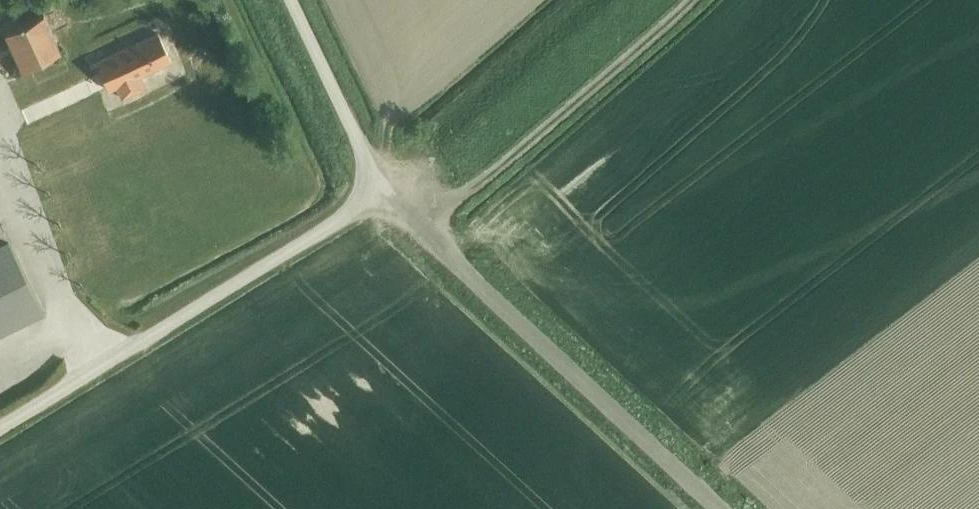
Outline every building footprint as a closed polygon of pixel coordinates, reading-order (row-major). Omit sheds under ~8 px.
[(43,15),(3,33),(19,69),(59,51),(43,15)] [(157,32),(95,61),(108,90),(116,86),(121,97),(145,86),(139,75),(171,60),(157,32)] [(42,308),(7,237),(0,223),(0,329),(42,308)]
